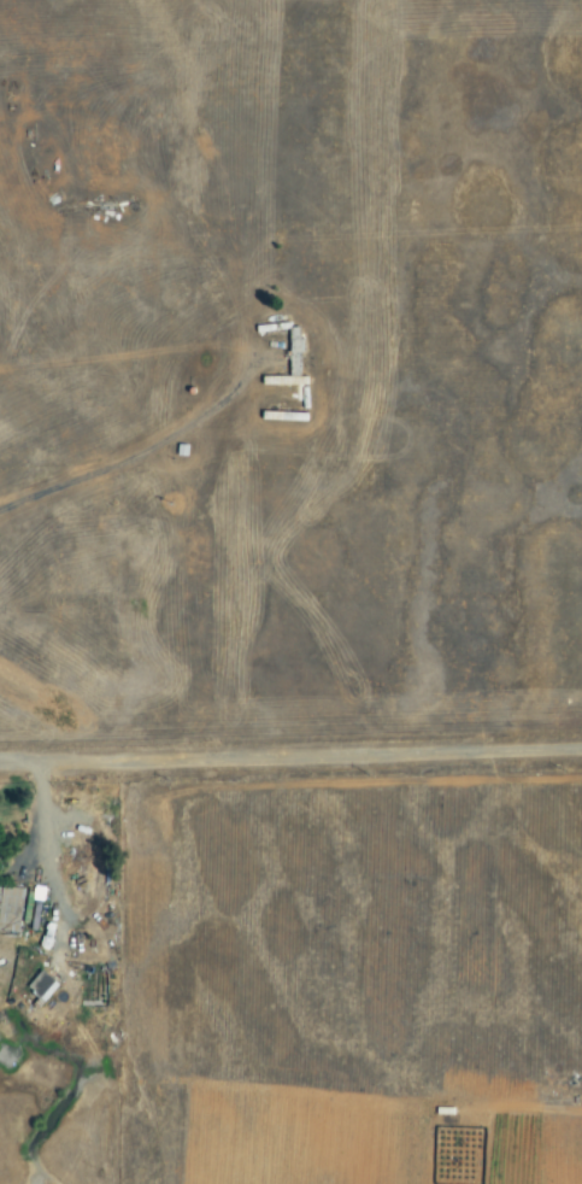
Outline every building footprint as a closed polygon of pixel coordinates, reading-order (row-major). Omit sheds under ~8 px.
[(286,385),(304,385),(304,380),(301,380),(299,326),(285,326),(286,385)] [(19,933),(21,889),(0,888),(0,932),(19,933)] [(57,985),(40,972),(26,991),(42,1004),(57,985)]
